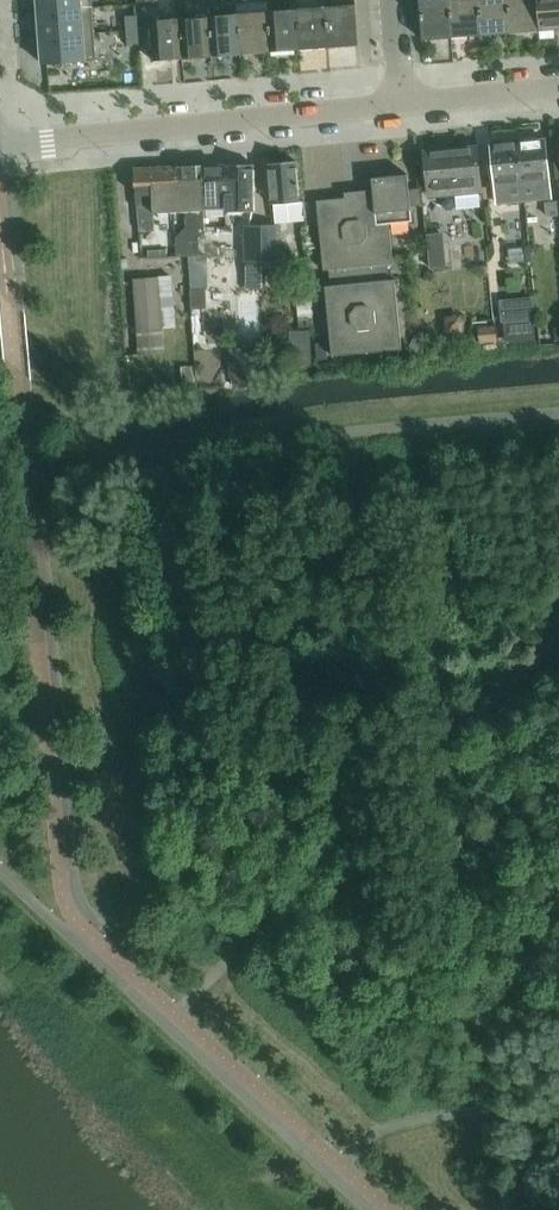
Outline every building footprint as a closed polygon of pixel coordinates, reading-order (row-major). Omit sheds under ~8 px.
[(39,12),(93,8),(92,0),(38,0),(39,12)] [(451,0),(422,0),(420,0),(423,41),(454,38),(451,0)] [(480,0),(451,0),(454,38),(482,36),(480,0)] [(508,0),(480,0),(482,36),(511,34),(508,0)] [(538,0),(508,0),(511,34),(540,31),(538,0)] [(540,31),(558,30),(558,0),(538,0),(540,31)] [(245,55),(242,14),(238,14),(237,5),(225,6),(226,15),(211,17),(214,57),(245,55)] [(359,46),(356,5),(328,8),(331,48),(359,46)] [(214,57),(211,17),(210,17),(209,6),(195,7),(196,18),(181,19),(184,59),(214,57)] [(93,8),(39,12),(41,38),(95,34),(93,8)] [(331,48),(328,8),(298,10),(301,50),(331,48)] [(301,50),(298,10),(270,12),(273,52),(301,50)] [(273,52),(270,12),(242,14),(245,55),(273,52)] [(137,16),(125,17),(127,31),(138,30),(137,16)] [(184,59),(181,19),(151,21),(154,62),(184,59)] [(138,30),(127,31),(128,45),(139,45),(138,30)] [(95,34),(41,38),(43,65),(97,61),(95,34)] [(549,179),(545,139),(518,142),(524,201),(537,199),(537,195),(550,194),(549,179)] [(518,142),(491,145),(497,199),(498,204),(524,201),(518,142)] [(477,146),(452,149),(455,187),(456,196),(457,209),(480,206),(479,194),(482,194),(481,185),(477,146)] [(452,149),(425,152),(428,190),(429,199),(456,196),(455,187),(452,149)] [(298,192),(297,162),(269,164),(272,205),(274,205),(275,219),(306,216),(303,191),(298,192)] [(226,208),(226,165),(203,166),(205,209),(226,208)] [(255,212),(255,165),(226,165),(226,208),(226,212),(255,212)] [(206,237),(205,209),(203,166),(179,168),(181,212),(186,212),(187,229),(187,237),(199,237),(206,237)] [(181,212),(179,168),(135,170),(137,196),(138,209),(154,208),(154,214),(181,212)] [(390,280),(388,265),(394,264),(390,224),(413,222),(411,203),(421,202),(419,187),(409,188),(408,175),(372,178),(374,199),(348,201),(348,198),(317,201),(324,271),(330,270),(332,286),(326,286),(333,356),(402,349),(395,279),(390,280)] [(263,261),(263,227),(246,228),(246,261),(263,261)] [(280,263),(279,227),(263,227),(263,261),(263,263),(280,263)] [(188,257),(187,237),(187,229),(177,238),(177,257),(188,257)] [(443,232),(426,234),(428,251),(445,249),(443,232)] [(200,256),(199,237),(187,237),(188,257),(200,256)] [(165,355),(159,278),(134,280),(140,359),(165,355)] [(300,286),(297,287),(298,320),(312,320),(311,286),(300,286)] [(537,297),(502,297),(502,318),(536,319),(537,297)] [(537,341),(536,323),(511,325),(512,343),(537,341)] [(499,350),(496,327),(478,329),(481,352),(499,350)] [(310,331),(291,332),(293,370),(312,369),(310,331)] [(417,335),(409,348),(420,354),(422,355),(429,342),(419,336),(417,335)] [(233,347),(233,380),(262,380),(261,347),(233,347)]
